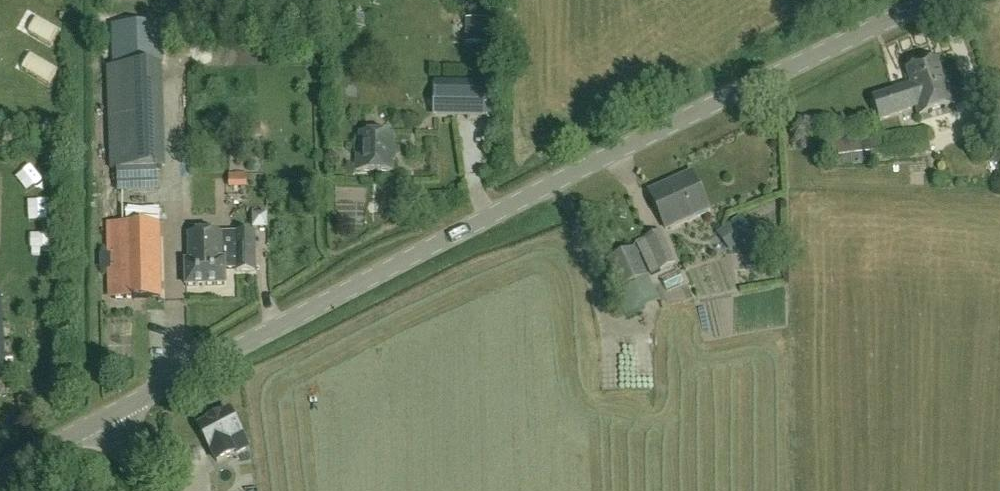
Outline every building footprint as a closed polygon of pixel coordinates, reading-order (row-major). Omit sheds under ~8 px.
[(487,44),(487,21),(474,21),(473,43),(487,44)] [(912,88),(874,99),(881,122),(919,111),(921,116),(955,105),(950,86),(946,87),(939,62),(907,72),(912,88)] [(484,120),(485,82),(438,81),(437,120),(484,120)] [(914,133),(828,141),(831,167),(916,159),(914,133)] [(357,173),(393,174),(393,137),(361,137),(361,150),(358,150),(357,173)] [(249,277),(248,235),(256,235),(255,198),(249,198),(248,175),(247,175),(246,168),(230,168),(230,176),(227,176),(229,235),(191,236),(192,287),(222,286),(222,278),(249,277)] [(693,175),(650,194),(666,231),(709,212),(693,175)] [(752,232),(739,215),(716,233),(728,250),(752,232)] [(112,226),(112,229),(110,229),(112,301),(163,300),(162,224),(112,226)] [(676,264),(661,230),(636,241),(651,275),(676,264)] [(648,276),(634,246),(606,260),(621,289),(648,276)] [(665,289),(684,280),(676,265),(657,274),(665,289)] [(617,291),(627,316),(646,308),(636,283),(617,291)] [(8,375),(3,297),(0,297),(0,375),(8,375)] [(230,415),(200,431),(211,451),(212,451),(219,463),(234,456),(228,442),(241,436),(230,415)]
